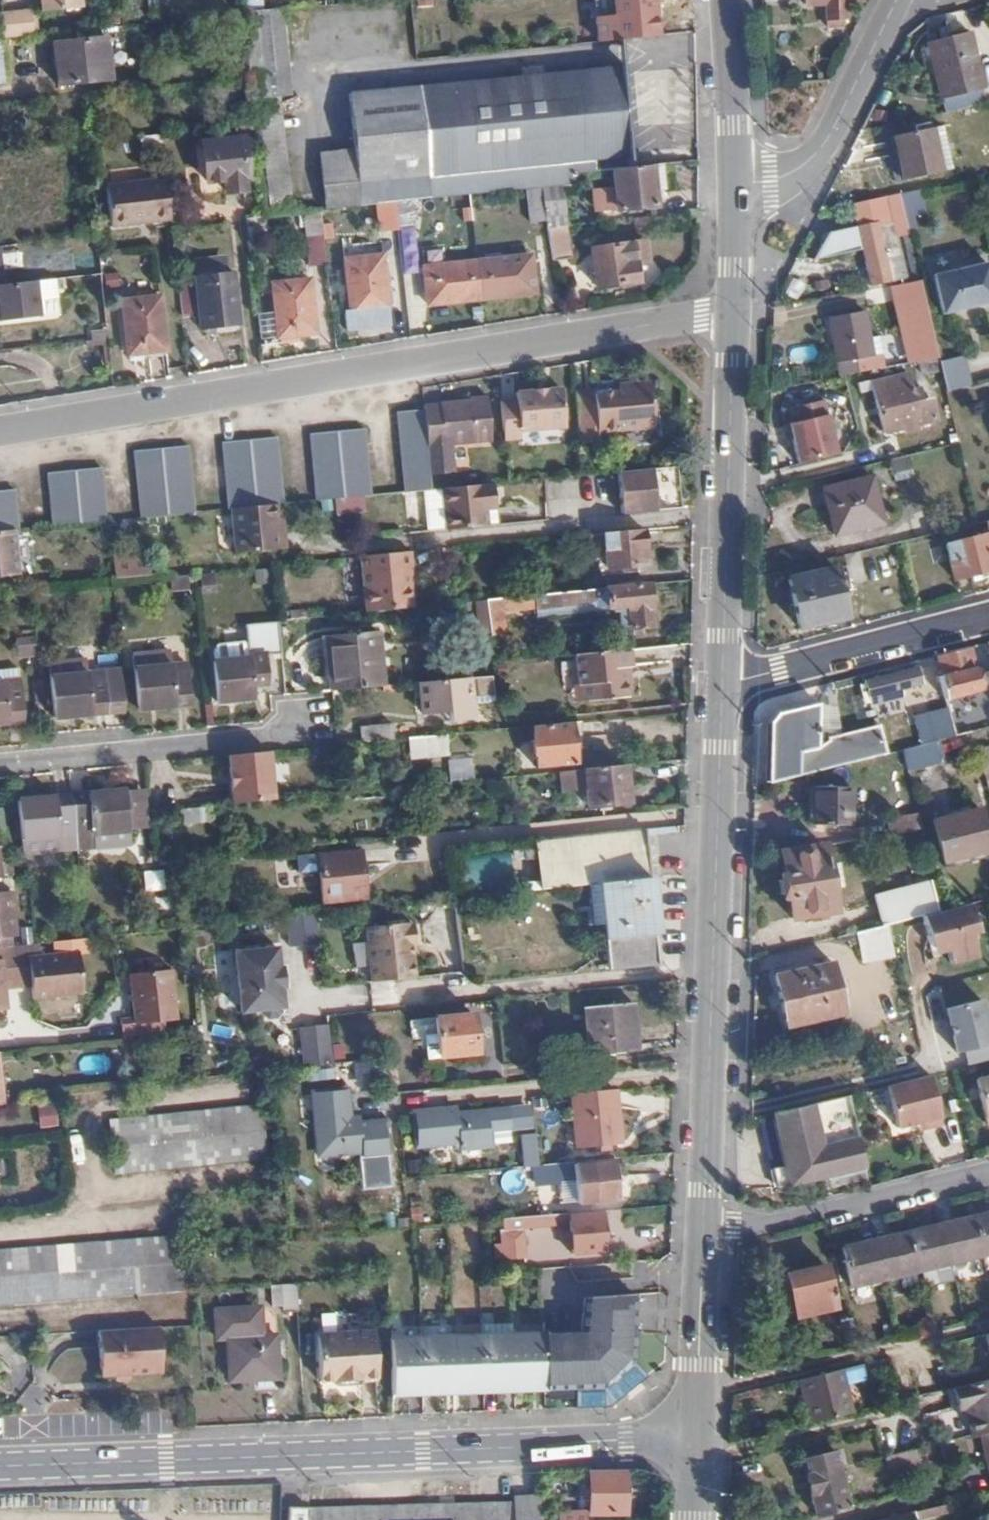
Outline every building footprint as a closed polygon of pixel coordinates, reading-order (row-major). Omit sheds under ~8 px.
[(77,0),(38,0),(39,11),(78,8),(77,0)] [(657,35),(654,0),(616,0),(619,40),(657,35)] [(808,4),(825,4),(825,27),(839,27),(839,19),(842,19),(842,4),(859,4),(860,0),(808,0),(808,4)] [(980,5),(985,27),(988,26),(988,3),(980,5)] [(247,74),(288,70),(282,8),(241,12),(246,57),(247,74)] [(31,35),(29,10),(0,13),(0,21),(2,38),(31,35)] [(978,89),(964,32),(929,40),(936,72),(932,73),(938,98),(978,89)] [(109,79),(105,38),(57,43),(59,66),(55,66),(57,84),(109,79)] [(580,170),(600,168),(613,167),(650,164),(665,163),(672,162),(671,149),(630,152),(626,110),(622,66),(351,90),(356,148),(323,152),(328,207),(352,205),(376,203),(394,201),(412,199),(528,186),(544,184),(580,180),(580,170)] [(249,97),(277,95),(290,94),(288,70),(247,74),(249,97)] [(253,132),(261,214),(287,211),(277,95),(249,97),(252,124),(253,132)] [(235,133),(253,132),(252,124),(235,126),(235,133)] [(937,173),(928,130),(890,139),(899,182),(937,173)] [(162,133),(141,136),(141,149),(163,147),(162,133)] [(206,180),(225,178),(245,176),(247,176),(243,137),(203,141),(206,180)] [(650,164),(613,167),(616,206),(654,202),(653,187),(666,186),(665,163),(650,164)] [(568,225),(604,221),(600,168),(580,170),(580,180),(544,184),(546,219),(547,228),(568,225)] [(245,176),(225,178),(226,190),(245,188),(245,176)] [(111,224),(171,218),(166,178),(107,184),(111,224)] [(530,219),(546,219),(544,184),(528,186),(530,219)] [(905,217),(923,213),(917,188),(900,192),(905,217)] [(908,234),(898,195),(886,197),(896,237),(908,234)] [(394,201),(397,228),(414,226),(412,199),(394,201)] [(378,234),(398,233),(397,228),(394,201),(376,203),(378,234)] [(305,242),(324,241),(320,208),(302,210),(305,242)] [(889,279),(890,287),(902,284),(901,277),(904,276),(901,256),(888,260),(877,221),(828,235),(814,258),(861,247),(869,283),(889,279)] [(547,228),(554,265),(570,263),(568,225),(547,228)] [(646,255),(644,233),(594,238),(598,286),(639,282),(637,256),(646,255)] [(476,258),(481,299),(534,293),(530,252),(476,258)] [(387,310),(381,255),(345,259),(351,314),(387,310)] [(428,304),(481,299),(476,258),(424,264),(428,304)] [(987,266),(935,277),(943,315),(988,306),(988,275),(987,266)] [(178,289),(182,322),(201,321),(201,329),(238,325),(233,271),(197,275),(197,287),(178,289)] [(54,278),(0,283),(0,319),(37,315),(36,300),(51,298),(50,290),(55,290),(54,278)] [(313,334),(308,279),(272,283),(277,337),(313,334)] [(907,364),(938,359),(922,292),(919,281),(902,284),(890,287),(907,364)] [(128,353),(165,350),(159,295),(123,299),(128,353)] [(857,357),(860,373),(882,369),(878,353),(867,355),(856,310),(826,315),(834,361),(857,357)] [(946,391),(970,385),(964,357),(939,363),(946,391)] [(911,388),(906,372),(871,381),(884,431),(903,426),(905,433),(919,430),(917,422),(922,421),(922,420),(936,417),(931,396),(920,398),(918,387),(911,388)] [(608,390),(573,393),(578,443),(612,441),(612,431),(668,426),(664,382),(632,385),(632,392),(608,394),(608,390)] [(514,399),(497,400),(501,441),(517,440),(517,431),(561,428),(558,388),(514,392),(514,399)] [(466,401),(420,405),(421,411),(426,474),(453,472),(451,446),(489,442),(485,397),(466,398),(466,401)] [(426,474),(421,411),(395,414),(402,492),(428,489),(426,474)] [(315,500),(367,495),(361,428),(309,433),(315,500)] [(221,442),(228,509),(232,508),(265,505),(276,504),(280,504),(274,437),(221,442)] [(134,450),(140,517),(141,517),(190,512),(184,445),(134,450)] [(822,453),(827,476),(843,472),(838,449),(822,453)] [(680,508),(677,466),(599,474),(600,498),(617,497),(618,513),(680,508)] [(48,472),(53,526),(103,521),(99,467),(48,472)] [(884,522),(872,477),(824,490),(834,534),(884,522)] [(493,504),(492,483),(474,485),(441,488),(445,528),(486,525),(486,512),(486,504),(493,504)] [(15,530),(12,487),(0,489),(0,531),(15,530)] [(265,505),(232,508),(237,553),(286,550),(284,535),(278,535),(277,517),(276,504),(265,505)] [(486,504),(486,512),(494,511),(493,504),(486,504)] [(647,564),(645,529),(602,533),(605,567),(647,564)] [(0,531),(0,576),(18,574),(15,530),(0,531)] [(949,545),(957,578),(988,571),(988,535),(949,545)] [(410,566),(409,550),(390,552),(360,555),(364,611),(413,606),(411,583),(407,584),(406,567),(410,566)] [(863,576),(858,551),(845,554),(850,579),(863,576)] [(113,578),(146,575),(145,560),(112,563),(113,578)] [(841,619),(833,571),(790,579),(798,626),(841,619)] [(652,626),(649,584),(564,592),(534,595),(535,609),(608,603),(608,608),(628,607),(629,627),(652,626)] [(503,613),(532,609),(530,592),(472,599),(476,635),(505,632),(503,613)] [(610,628),(629,627),(628,607),(608,608),(610,628)] [(333,673),(334,688),(383,685),(379,630),(332,634),(334,673),(333,673)] [(216,665),(214,665),(217,704),(257,702),(256,686),(268,685),(265,648),(248,649),(248,646),(219,648),(215,654),(216,665)] [(29,648),(30,659),(44,657),(42,647),(29,648)] [(10,661),(30,659),(29,648),(26,648),(9,650),(10,661)] [(571,649),(571,699),(631,698),(631,649),(571,649)] [(979,697),(968,649),(954,653),(937,658),(948,704),(979,697)] [(170,671),(168,659),(131,662),(136,712),(190,707),(187,669),(170,671)] [(82,678),(80,664),(46,668),(51,720),(103,715),(99,676),(82,678)] [(980,669),(986,697),(988,696),(988,667),(980,669)] [(872,710),(881,708),(880,700),(895,696),(927,688),(923,669),(867,684),(872,710)] [(9,671),(0,672),(0,725),(17,723),(12,683),(10,683),(9,671)] [(478,687),(494,686),(492,675),(477,677),(478,687)] [(472,706),(469,677),(421,682),(423,710),(472,706)] [(880,700),(881,708),(897,705),(895,696),(880,700)] [(832,702),(819,706),(820,750),(828,749),(828,741),(839,738),(832,702)] [(978,730),(988,727),(988,702),(973,706),(978,730)] [(770,724),(768,781),(796,775),(884,753),(878,729),(839,738),(828,741),(828,749),(820,750),(819,706),(776,715),(773,719),(770,724)] [(956,735),(951,715),(918,722),(923,744),(936,740),(956,735)] [(573,765),(571,722),(532,726),(533,738),(528,738),(529,753),(534,753),(535,768),(573,765)] [(365,742),(374,741),(389,740),(394,739),(393,725),(364,727),(365,742)] [(450,751),(448,734),(423,736),(424,753),(450,751)] [(936,740),(923,744),(903,749),(908,773),(942,765),(936,740)] [(985,748),(978,750),(985,778),(988,777),(988,765),(985,748)] [(232,803),(272,799),(266,752),(225,756),(232,803)] [(447,779),(471,779),(471,756),(446,757),(447,779)] [(628,798),(626,764),(561,771),(563,790),(585,788),(587,802),(628,798)] [(122,784),(126,823),(143,821),(138,782),(122,784)] [(78,827),(78,828),(126,823),(122,784),(75,789),(78,827)] [(858,820),(853,784),(818,788),(822,823),(858,820)] [(23,834),(78,828),(78,827),(75,789),(19,795),(23,834)] [(204,806),(179,808),(179,820),(206,818),(204,806)] [(987,851),(977,810),(933,821),(944,869),(960,865),(958,858),(987,851)] [(889,818),(892,834),(922,830),(918,813),(889,818)] [(648,853),(645,830),(551,839),(536,841),(536,846),(525,847),(526,867),(537,866),(540,890),(587,885),(650,879),(648,853)] [(824,845),(779,853),(782,874),(778,875),(782,902),(787,902),(789,919),(834,911),(832,897),(837,896),(837,888),(843,887),(839,862),(826,864),(824,845)] [(364,897),(360,852),(318,856),(320,900),(364,897)] [(144,891),(161,891),(160,870),(143,870),(144,891)] [(654,922),(650,879),(587,885),(589,905),(601,904),(608,969),(658,964),(654,922)] [(869,896),(876,927),(888,924),(913,918),(941,911),(933,880),(869,896)] [(39,932),(35,887),(0,891),(0,935),(4,935),(34,932),(39,932)] [(316,914),(285,915),(286,942),(316,941),(316,914)] [(888,924),(894,948),(918,943),(913,918),(888,924)] [(876,927),(858,932),(865,961),(896,954),(894,948),(888,924),(876,927)] [(368,928),(373,982),(416,977),(415,961),(414,947),(418,946),(416,926),(412,927),(412,925),(368,928)] [(18,946),(35,944),(34,932),(4,935),(5,947),(12,946),(18,946)] [(44,956),(42,943),(40,943),(35,944),(18,946),(21,989),(35,988),(36,1001),(86,996),(82,951),(44,956)] [(0,948),(0,1011),(10,1010),(8,990),(21,989),(18,946),(12,946),(5,947),(0,948)] [(280,948),(238,953),(242,1012),(261,1010),(262,1014),(266,1018),(273,1017),(277,1012),(277,1008),(285,1007),(283,988),(286,987),(284,968),(281,968),(280,948)] [(844,1014),(833,964),(775,976),(786,1027),(844,1014)] [(126,1018),(128,1038),(170,1033),(169,1021),(181,1020),(176,972),(134,975),(138,1017),(126,1018)] [(968,1065),(988,1059),(988,1030),(982,999),(948,1008),(957,1052),(965,1050),(968,1065)] [(587,1056),(636,1051),(632,1006),(583,1010),(587,1056)] [(475,1051),(471,1013),(435,1017),(436,1035),(425,1036),(427,1055),(475,1051)] [(300,1026),(303,1065),(332,1063),(329,1023),(300,1026)] [(926,1126),(942,1122),(930,1074),(887,1085),(897,1126),(917,1121),(925,1119),(926,1126)] [(976,1079),(987,1125),(988,1125),(988,1076),(976,1079)] [(618,1143),(614,1089),(571,1093),(576,1147),(618,1143)] [(345,1126),(342,1090),(314,1092),(319,1150),(357,1148),(357,1154),(387,1152),(385,1123),(345,1126)] [(847,1095),(778,1112),(789,1164),(775,1168),(780,1187),(829,1176),(830,1180),(866,1172),(847,1095)] [(264,1157),(260,1103),(110,1117),(115,1170),(264,1157)] [(54,1104),(34,1106),(37,1127),(57,1125),(54,1104)] [(509,1111),(510,1127),(527,1125),(526,1109),(509,1111)] [(511,1141),(510,1127),(509,1111),(446,1117),(446,1114),(416,1117),(418,1144),(458,1141),(458,1146),(511,1141)] [(917,1121),(919,1128),(926,1126),(925,1119),(917,1121)] [(535,1166),(537,1165),(535,1136),(521,1137),(524,1167),(535,1166)] [(617,1197),(614,1158),(537,1165),(535,1166),(537,1185),(546,1185),(546,1179),(572,1177),(573,1200),(617,1197)] [(558,1201),(571,1201),(571,1179),(558,1180),(558,1201)] [(602,1250),(599,1212),(568,1214),(570,1251),(602,1250)] [(555,1225),(555,1213),(539,1214),(496,1218),(499,1258),(522,1257),(520,1227),(555,1225)] [(974,1217),(984,1256),(988,1254),(988,1214),(974,1217)] [(974,1217),(939,1226),(949,1264),(984,1256),(974,1217)] [(939,1226),(907,1233),(916,1273),(949,1264),(939,1226)] [(873,1242),(883,1281),(901,1276),(916,1273),(907,1233),(873,1242)] [(174,1234),(0,1249),(0,1304),(179,1288),(174,1234)] [(852,1289),(883,1281),(873,1242),(843,1249),(852,1289)] [(919,1283),(919,1285),(952,1277),(949,1264),(916,1273),(919,1283)] [(827,1304),(819,1266),(785,1275),(794,1312),(827,1304)] [(916,1273),(901,1276),(904,1287),(919,1283),(916,1273)] [(297,1283),(270,1284),(272,1305),(282,1304),(283,1311),(298,1310),(297,1283)] [(495,1324),(495,1337),(403,1341),(403,1395),(557,1390),(617,1388),(643,1357),(643,1312),(643,1296),(591,1298),(590,1334),(526,1336),(525,1323),(495,1324)] [(245,1317),(245,1308),(215,1309),(216,1338),(226,1338),(228,1380),(276,1379),(275,1337),(261,1337),(260,1316),(245,1317)] [(260,1308),(245,1308),(245,1317),(260,1316),(260,1308)] [(157,1326),(97,1330),(100,1376),(160,1373),(157,1326)] [(377,1378),(374,1330),(318,1334),(321,1382),(334,1381),(337,1386),(349,1386),(353,1379),(377,1378)] [(814,1422),(855,1412),(849,1383),(868,1378),(866,1363),(804,1378),(814,1422)] [(963,1386),(953,1388),(958,1413),(964,1412),(969,1434),(978,1432),(988,1430),(988,1380),(963,1386)] [(978,1432),(988,1479),(988,1430),(978,1432)] [(924,1453),(923,1445),(884,1454),(887,1467),(917,1460),(916,1455),(924,1453)] [(803,1460),(815,1514),(847,1506),(835,1452),(803,1460)] [(625,1512),(625,1473),(589,1475),(589,1512),(625,1512)] [(540,1497),(513,1497),(513,1502),(514,1519),(541,1519),(540,1497)] [(513,1502),(310,1507),(310,1519),(514,1519),(513,1502)] [(310,1507),(289,1508),(288,1519),(310,1519),(310,1507)]
